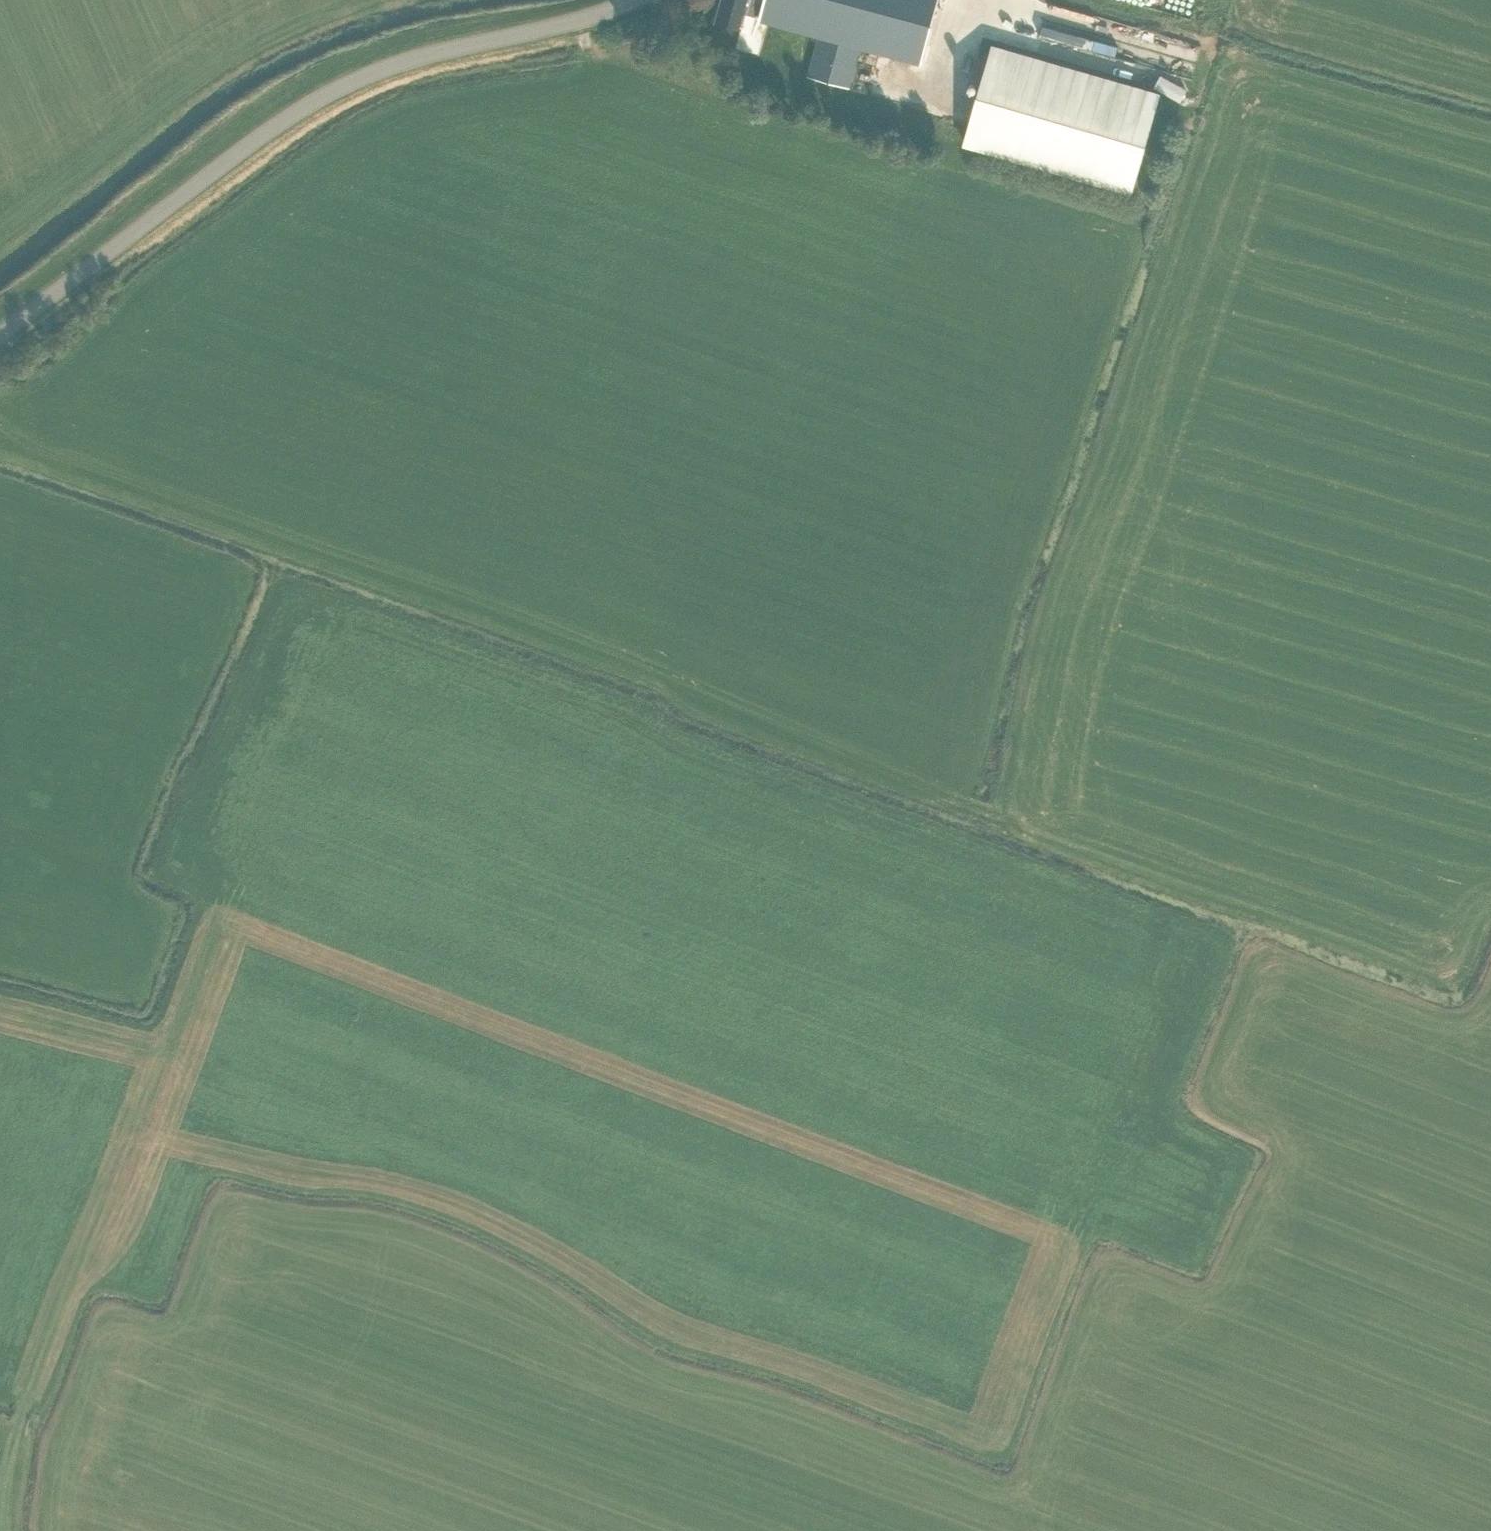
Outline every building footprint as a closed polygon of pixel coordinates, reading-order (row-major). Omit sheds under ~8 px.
[(746,12),(820,33),(859,44),(923,61),(940,0),(722,0),(716,21),(742,28),(746,12)] [(1092,30),(1041,16),(1036,33),(1088,47),(1092,30)] [(846,90),(859,44),(820,33),(808,79),(846,90)] [(1133,190),(1160,96),(991,47),(964,141),(1133,190)]
